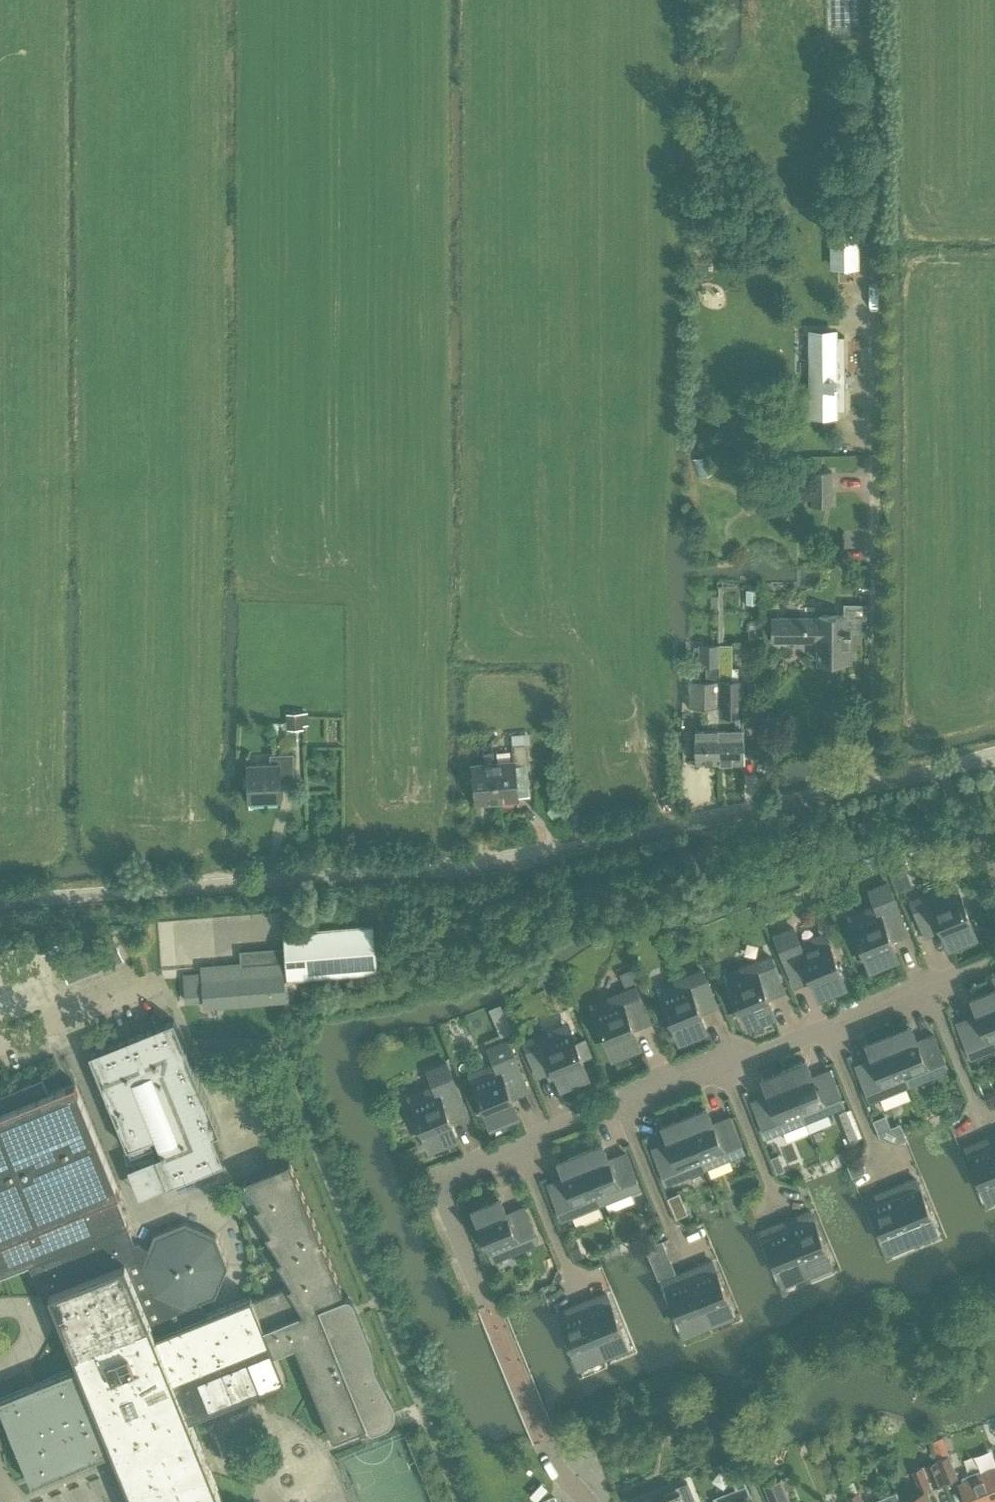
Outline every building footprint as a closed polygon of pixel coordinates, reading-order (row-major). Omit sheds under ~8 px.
[(833,266),(856,266),(856,234),(832,234),(833,266)] [(835,409),(845,409),(844,336),(835,336),(835,331),(811,331),(811,415),(835,415),(835,409)] [(812,504),(832,504),(832,472),(811,472),(812,504)] [(850,661),(850,631),(866,631),(866,603),(844,603),(844,615),(819,615),(819,618),(772,618),(773,640),(775,640),(775,643),(786,644),(786,640),(819,640),(819,661),(850,661)] [(695,680),(692,680),(691,706),(708,706),(708,713),(708,728),(695,728),(696,763),(718,762),(719,713),(718,706),(719,679),(719,665),(719,655),(719,649),(719,646),(719,644),(699,644),(699,665),(706,665),(706,679),(695,680)] [(719,679),(718,706),(719,713),(718,762),(744,761),(743,727),(743,714),(743,679),(738,679),(738,667),(732,667),(732,655),(719,655),(719,665),(719,679)] [(518,796),(530,795),(525,744),(512,745),(514,760),(494,762),(497,800),(518,798),(518,796)] [(280,778),(294,778),(294,753),(274,754),(274,764),(248,764),(249,800),(281,799),(280,778)] [(476,802),(497,800),(494,762),(473,764),(476,802)] [(875,906),(850,916),(868,962),(895,951),(890,939),(907,932),(894,899),(888,883),(868,891),(875,906)] [(946,940),(974,929),(955,883),(911,901),(925,935),(942,928),(946,940)] [(283,980),(378,972),(373,924),(283,931),(284,948),(241,951),(241,963),(202,966),(203,974),(184,976),(187,1001),(204,999),(205,1006),(285,1000),(283,980)] [(825,933),(800,943),(794,928),(774,936),(794,985),(811,978),(816,990),(843,979),(825,933)] [(114,936),(59,958),(68,980),(123,958),(114,936)] [(770,956),(726,974),(745,1020),(747,1025),(776,1013),(769,996),(784,990),(770,956)] [(700,1011),(716,1004),(703,970),(659,988),(677,1034),(691,1029),(693,1033),(706,1028),(700,1011)] [(633,1027),(650,1020),(636,987),(592,1005),(611,1050),(624,1045),(626,1050),(640,1044),(633,1027)] [(987,996),(985,991),(971,997),(978,1014),(957,1023),(971,1056),(994,1046),(994,993),(987,996)] [(89,1053),(134,1164),(138,1175),(159,1166),(167,1185),(224,1161),(213,1134),(219,1131),(174,1019),(89,1053)] [(559,1027),(523,1041),(537,1075),(554,1068),(561,1085),(575,1080),(573,1075),(586,1069),(582,1059),(593,1054),(586,1038),(575,1042),(570,1030),(562,1033),(559,1027)] [(934,1034),(917,1041),(912,1029),(890,1038),(908,1083),(947,1068),(934,1034)] [(870,1099),(908,1083),(890,1038),(868,1047),(873,1059),(856,1066),(870,1099)] [(511,1096),(528,1089),(508,1040),(489,1048),(495,1064),(470,1074),(478,1093),(471,1096),(477,1111),(484,1108),(489,1119),(502,1114),(504,1119),(518,1113),(511,1096)] [(829,1070),(813,1077),(806,1060),(784,1069),(786,1074),(804,1119),(843,1103),(829,1070)] [(450,1119),(467,1112),(447,1063),(428,1070),(434,1086),(409,1096),(428,1142),(441,1137),(443,1142),(457,1136),(450,1119)] [(766,1135),(804,1119),(786,1074),(764,1082),(769,1095),(752,1102),(766,1135)] [(127,1226),(116,1200),(121,1198),(74,1081),(48,1091),(42,1077),(0,1094),(0,1279),(31,1266),(31,1265),(72,1249),(127,1226)] [(845,1109),(837,1112),(849,1142),(857,1139),(845,1109)] [(730,1117),(713,1124),(708,1112),(686,1120),(705,1166),(743,1150),(730,1117)] [(666,1182),(705,1166),(686,1120),(664,1129),(669,1141),(652,1148),(666,1182)] [(994,1189),(994,1150),(990,1137),(966,1147),(984,1193),(994,1189)] [(626,1153),(609,1160),(602,1142),(580,1151),(600,1202),(639,1186),(626,1153)] [(562,1218),(600,1202),(580,1151),(569,1156),(570,1161),(560,1165),(565,1177),(548,1184),(562,1218)] [(865,1168),(862,1161),(859,1159),(847,1164),(852,1176),(864,1171),(865,1168)] [(273,1353),(294,1345),(331,1439),(367,1424),(368,1425),(370,1425),(371,1425),(372,1425),(393,1416),(394,1415),(394,1413),(395,1411),(395,1410),(395,1409),(395,1407),(395,1404),(394,1401),(393,1399),(376,1369),(375,1365),(374,1363),(373,1361),(373,1356),(373,1352),(372,1350),(372,1347),(371,1343),(370,1341),(352,1297),(351,1296),(350,1295),(348,1294),(347,1294),(346,1294),(344,1294),(343,1295),(289,1160),(249,1176),(243,1180),(258,1204),(255,1206),(254,1207),(269,1231),(266,1233),(265,1233),(280,1258),(277,1260),(276,1259),(275,1260),(291,1284),(287,1286),(287,1285),(251,1299),(250,1296),(204,1314),(199,1302),(214,1295),(227,1266),(214,1234),(183,1222),(154,1234),(148,1247),(133,1242),(127,1226),(72,1249),(31,1265),(31,1266),(46,1302),(48,1301),(75,1368),(1,1398),(35,1482),(115,1449),(136,1501),(223,1501),(190,1418),(284,1380),(273,1353)] [(912,1239),(936,1229),(916,1178),(892,1188),(912,1239)] [(888,1249),(912,1239),(892,1188),(867,1198),(888,1249)] [(523,1207),(507,1214),(502,1202),(474,1213),(493,1259),(537,1241),(523,1207)] [(805,1266),(829,1256),(810,1210),(786,1220),(805,1266)] [(780,1276),(805,1266),(786,1220),(762,1230),(780,1276)] [(706,1317),(730,1307),(712,1261),(688,1271),(706,1317)] [(682,1327),(706,1317),(688,1271),(663,1281),(682,1327)] [(601,1349),(625,1339),(606,1293),(582,1303),(601,1349)] [(577,1359),(601,1349),(582,1303),(558,1313),(577,1359)] [(958,1477),(949,1455),(942,1437),(928,1442),(936,1460),(945,1482),(958,1477)] [(945,1482),(936,1460),(911,1470),(920,1492),(899,1500),(900,1501),(930,1501),(926,1490),(945,1482)] [(979,1475),(978,1470),(962,1477),(964,1482),(959,1483),(967,1501),(994,1501),(994,1469),(979,1475)] [(778,1480),(765,1486),(772,1501),(787,1501),(778,1480)] [(648,1501),(695,1501),(687,1481),(682,1483),(663,1491),(664,1495),(648,1501)] [(713,1498),(715,1501),(733,1501),(740,1499),(736,1488),(713,1498)] [(858,1491),(846,1496),(849,1501),(862,1501),(858,1491)] [(871,1501),(900,1501),(899,1500),(896,1491),(871,1501)]
